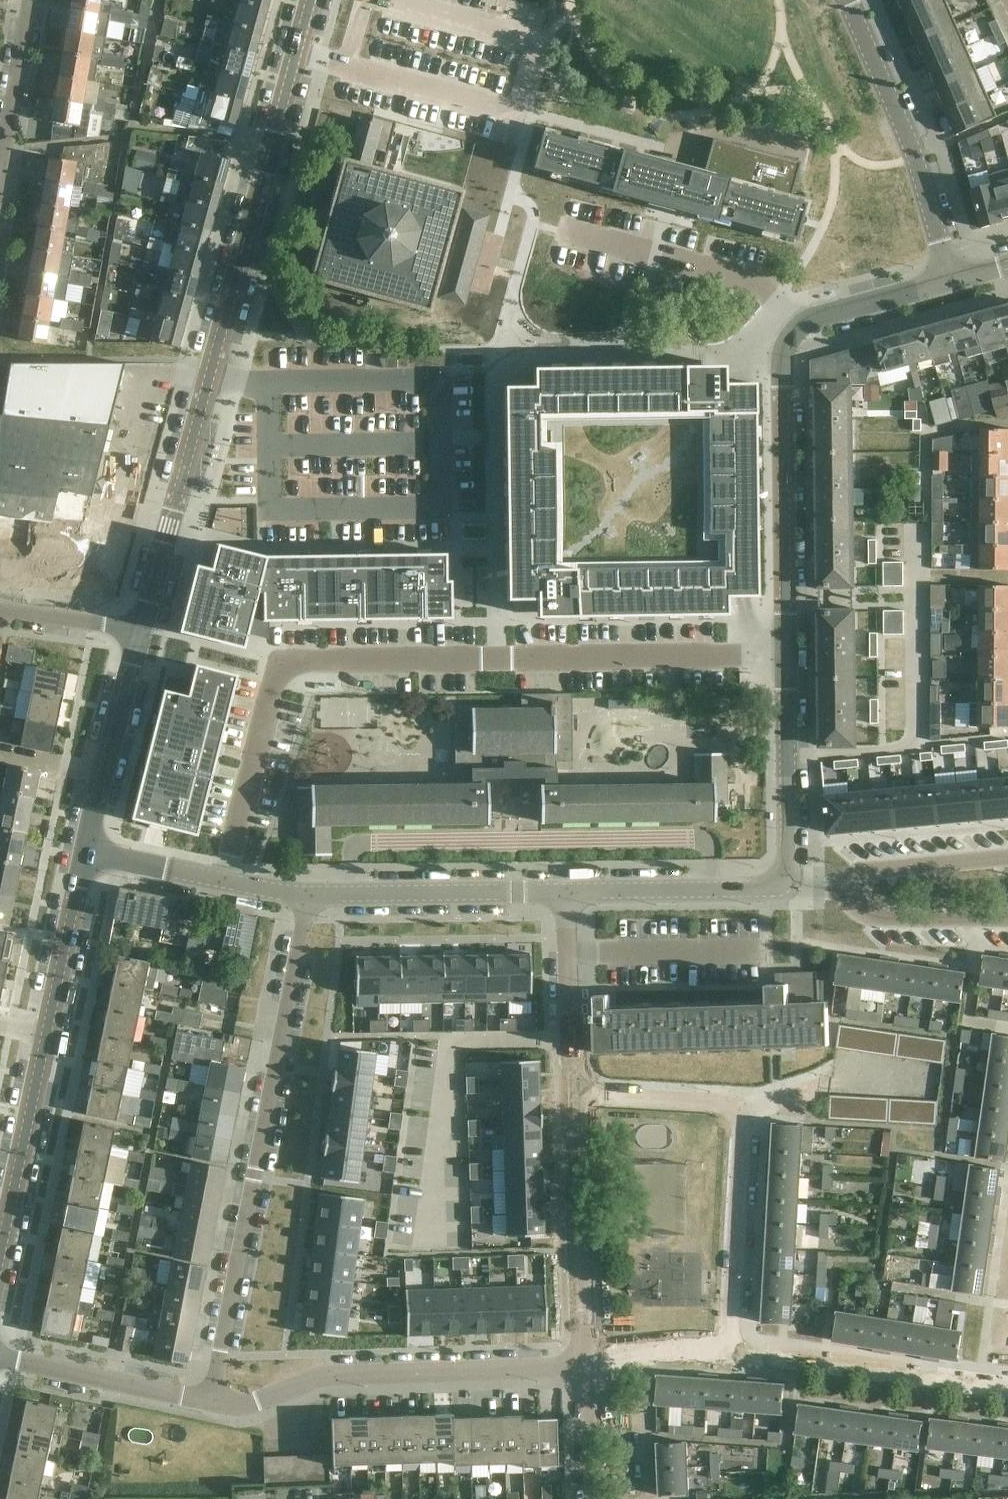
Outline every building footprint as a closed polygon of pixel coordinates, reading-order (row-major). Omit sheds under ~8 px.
[(70,9),(109,16),(108,21),(119,23),(121,13),(123,6),(100,2),(101,0),(72,0),(70,9)] [(139,17),(148,19),(151,0),(142,0),(139,17)] [(267,8),(239,0),(233,24),(260,31),(267,8)] [(947,0),(900,0),(908,18),(947,1),(947,0)] [(957,24),(947,1),(908,18),(918,41),(957,24)] [(109,16),(70,9),(66,31),(94,37),(94,36),(106,38),(108,21),(109,16)] [(121,13),(119,23),(130,25),(131,15),(121,13)] [(221,20),(207,16),(205,25),(219,29),(221,20)] [(139,20),(135,43),(143,45),(147,22),(139,20)] [(990,24),(995,35),(1002,31),(997,20),(990,24)] [(260,31),(233,24),(226,47),(254,54),(260,31)] [(967,47),(957,24),(918,41),(922,51),(920,54),(925,66),(967,47)] [(94,37),(66,31),(62,54),(91,59),(98,60),(102,61),(103,56),(106,38),(94,36),(94,37)] [(995,35),(1000,45),(1007,42),(1002,31),(995,35)] [(226,47),(210,43),(210,45),(214,46),(208,66),(220,70),(247,78),(254,54),(226,47)] [(977,70),(967,47),(925,66),(930,77),(934,78),(938,87),(977,70)] [(91,59),(62,54),(58,77),(87,82),(87,81),(94,83),(98,60),(91,59)] [(101,66),(112,68),(114,57),(103,56),(102,61),(101,66)] [(125,59),(114,57),(112,68),(123,70),(125,59)] [(194,63),(178,58),(175,67),(191,72),(194,63)] [(977,70),(938,87),(948,110),(946,111),(987,93),(987,92),(999,87),(989,65),(978,71),(977,70)] [(151,67),(147,85),(160,88),(165,71),(151,67)] [(247,78),(220,70),(213,94),(241,101),(247,78)] [(87,82),(58,77),(55,100),(83,105),(87,82)] [(188,87),(186,97),(195,99),(188,129),(198,131),(217,133),(220,121),(234,125),(241,101),(213,94),(188,87)] [(998,117),(987,93),(946,111),(956,135),(998,117)] [(91,106),(83,105),(55,100),(51,121),(79,126),(88,127),(91,106)] [(93,112),(104,114),(106,103),(95,101),(93,112)] [(117,105),(106,103),(104,114),(115,116),(117,105)] [(309,258),(307,265),(312,270),(310,279),(429,312),(436,285),(441,287),(438,297),(463,304),(467,289),(468,288),(468,287),(468,286),(482,235),(483,234),(483,233),(483,232),(488,216),(470,211),(462,209),(459,220),(454,218),(461,193),(461,192),(400,175),(382,170),(395,124),(396,121),(373,115),(373,116),(371,123),(370,122),(366,122),(359,120),(359,121),(358,123),(348,161),(338,158),(335,169),(333,170),(331,177),(336,182),(329,208),(318,211),(315,222),(323,230),(316,256),(309,258)] [(79,126),(51,121),(51,122),(53,123),(51,141),(74,138),(76,127),(79,126)] [(989,130),(978,134),(982,142),(992,137),(989,130)] [(537,154),(533,168),(534,168),(567,177),(576,180),(598,186),(632,195),(647,199),(663,204),(675,207),(682,209),(696,212),(729,222),(760,230),(794,239),(795,239),(799,225),(800,225),(801,224),(802,224),(802,223),(803,223),(803,222),(803,221),(804,221),(804,220),(804,219),(803,219),(803,218),(803,217),(802,217),(802,216),(801,216),(802,216),(805,203),(798,201),(790,199),(793,190),(799,170),(801,162),(737,144),(713,138),(709,153),(704,171),(703,175),(659,164),(585,144),(576,141),(546,133),(543,132),(542,132),(539,144),(539,145),(538,145),(537,145),(536,146),(535,146),(535,147),(535,148),(534,148),(534,149),(534,150),(534,151),(535,151),(535,152),(536,153),(537,153),(537,154)] [(971,146),(982,142),(978,134),(968,139),(971,146)] [(200,154),(194,178),(221,185),(228,161),(224,160),(229,142),(189,137),(185,150),(200,154)] [(97,144),(85,145),(64,148),(62,160),(49,158),(45,181),(72,186),(76,163),(93,167),(97,144)] [(183,174),(168,170),(166,179),(180,183),(183,174)] [(990,175),(992,184),(993,184),(1003,220),(1004,220),(1007,219),(1007,170),(990,175)] [(989,172),(969,177),(972,190),(971,190),(982,228),(1005,222),(1004,220),(1003,220),(993,184),(992,184),(990,175),(989,172)] [(166,179),(162,193),(177,197),(188,201),(215,208),(221,185),(194,178),(183,174),(180,183),(166,179)] [(72,186),(45,181),(41,204),(68,209),(72,186)] [(82,194),(93,196),(95,184),(84,182),(82,194)] [(106,186),(95,184),(93,196),(104,198),(106,186)] [(177,197),(162,193),(159,202),(174,206),(177,197)] [(188,201),(182,223),(182,224),(209,231),(215,208),(188,201)] [(64,231),(76,233),(76,228),(78,228),(79,222),(66,220),(68,209),(41,204),(37,227),(64,231)] [(182,223),(172,220),(166,243),(176,246),(175,246),(203,254),(209,231),(182,224),(182,223)] [(117,221),(114,238),(132,243),(134,236),(128,234),(130,225),(117,221)] [(64,231),(37,227),(33,250),(60,254),(64,231)] [(76,233),(75,239),(85,241),(87,230),(78,228),(76,228),(76,233)] [(98,232),(87,230),(85,241),(96,242),(98,232)] [(164,243),(149,239),(147,249),(162,253),(164,243)] [(122,245),(113,243),(109,263),(118,265),(122,245)] [(203,254),(175,246),(169,270),(196,278),(203,254)] [(29,272),(56,277),(60,254),(33,250),(29,272)] [(143,263),(141,270),(140,272),(156,276),(156,275),(158,267),(143,263)] [(163,293),(190,301),(196,278),(169,270),(158,267),(156,275),(167,278),(163,293)] [(56,277),(29,272),(25,294),(52,299),(54,288),(66,290),(67,284),(68,279),(56,277)] [(78,286),(80,275),(69,273),(68,279),(67,284),(78,286)] [(90,276),(80,275),(78,286),(88,288),(90,276)] [(149,299),(151,290),(136,286),(134,295),(149,299)] [(111,292),(103,291),(100,310),(107,311),(111,292)] [(190,301),(163,293),(157,316),(184,324),(190,301)] [(52,299),(25,294),(21,317),(48,322),(52,299)] [(95,308),(88,306),(85,318),(92,319),(95,308)] [(998,309),(1006,340),(1007,347),(1007,306),(998,309)] [(131,308),(129,317),(141,320),(144,321),(146,313),(146,312),(131,308)] [(998,309),(974,316),(984,354),(1007,347),(1006,340),(998,309)] [(144,321),(141,320),(136,336),(178,347),(184,324),(157,316),(146,313),(144,321)] [(984,354),(974,316),(950,322),(958,353),(966,351),(968,358),(984,354)] [(48,322),(21,317),(17,340),(44,345),(48,322)] [(59,329),(70,331),(72,321),(61,319),(59,329)] [(70,331),(81,333),(77,356),(86,358),(91,330),(90,330),(82,328),(83,323),(72,321),(70,331)] [(958,353),(950,322),(926,329),(934,360),(933,360),(935,368),(952,363),(950,355),(958,353)] [(934,360),(926,329),(902,336),(912,372),(918,371),(920,371),(918,364),(933,360),(934,360)] [(912,372),(902,336),(877,342),(883,362),(885,372),(886,373),(901,369),(903,375),(907,374),(912,372)] [(883,362),(877,342),(811,361),(811,387),(817,387),(852,387),(867,387),(867,366),(872,365),(883,362)] [(384,368),(397,368),(397,357),(384,357),(384,368)] [(883,362),(872,365),(874,374),(879,373),(885,372),(883,362)] [(54,519),(55,514),(86,517),(99,463),(110,418),(125,364),(10,364),(8,375),(6,390),(2,411),(1,416),(0,416),(0,514),(54,519)] [(534,387),(505,387),(508,600),(538,599),(538,613),(555,612),(556,613),(558,613),(558,615),(560,615),(560,616),(562,616),(562,617),(728,614),(727,596),(757,596),(754,383),(725,384),(724,371),(724,366),(702,366),(534,369),(534,387)] [(918,371),(912,372),(907,374),(910,382),(920,379),(918,371)] [(922,387),(920,379),(910,382),(912,390),(922,387)] [(988,381),(967,387),(974,416),(994,410),(991,394),(988,381)] [(853,453),(852,387),(817,387),(818,454),(853,453)] [(925,401),(922,387),(912,390),(910,390),(910,396),(910,402),(918,402),(918,401),(921,401),(921,402),(922,402),(925,401)] [(974,416),(967,387),(952,391),(953,397),(948,399),(947,397),(945,398),(952,421),(959,419),(959,421),(974,416)] [(992,394),(999,418),(1007,415),(1007,389),(992,394)] [(931,404),(926,405),(932,426),(937,424),(937,425),(952,421),(945,398),(931,402),(931,404)] [(910,402),(906,402),(906,411),(918,411),(918,402),(910,402)] [(906,411),(906,419),(914,419),(918,419),(918,411),(906,411)] [(914,419),(914,431),(922,431),(922,419),(918,419),(914,419)] [(983,453),(1007,453),(1007,430),(983,429),(983,453)] [(955,436),(934,440),(934,452),(949,453),(955,453),(955,437),(955,436)] [(949,453),(934,452),(934,471),(934,476),(945,476),(945,472),(949,472),(949,453)] [(853,520),(853,453),(818,454),(818,521),(853,520)] [(983,453),(983,454),(973,454),(973,476),(1007,476),(1007,453),(983,453)] [(913,472),(913,484),(921,484),(921,472),(913,472)] [(945,476),(934,476),(933,500),(945,500),(945,476)] [(973,476),(973,499),(1007,500),(1007,476),(973,476)] [(921,486),(910,486),(909,494),(921,494),(921,486)] [(921,494),(909,494),(909,502),(921,502),(921,500),(921,494)] [(973,499),(973,523),(1007,523),(1007,500),(973,499)] [(945,500),(933,500),(933,522),(945,522),(945,504),(957,504),(957,500),(945,500)] [(853,566),(853,520),(818,521),(819,587),(839,587),(852,587),(854,586),(853,566)] [(945,522),(933,522),(933,546),(945,546),(945,522)] [(973,523),(968,522),(968,546),(1007,546),(1007,523),(973,523)] [(877,540),(869,540),(869,552),(877,552),(877,540)] [(195,565),(179,632),(242,648),(247,630),(266,635),(266,621),(356,620),(451,618),(451,581),(446,581),(445,554),(264,557),(217,545),(211,569),(195,565)] [(949,554),(957,555),(956,570),(1007,570),(1007,546),(968,546),(949,545),(949,554)] [(877,552),(869,552),(869,564),(877,564),(877,552)] [(896,562),(884,562),(884,571),(896,570),(896,562)] [(904,562),(896,562),(896,570),(896,574),(904,574),(904,562)] [(896,570),(884,571),(884,579),(896,578),(896,574),(896,570)] [(904,574),(896,574),(896,578),(896,586),(904,586),(904,574)] [(896,578),(884,579),(884,586),(896,586),(896,578)] [(946,586),(932,586),(932,609),(943,610),(946,610),(946,586)] [(981,586),(981,602),(976,601),(973,604),(973,610),(981,610),(1007,610),(1007,586),(981,586)] [(943,610),(932,609),(932,633),(943,633),(943,610)] [(981,610),(981,625),(976,625),(973,628),(973,634),(981,633),(1007,633),(1007,610),(981,610)] [(854,611),(852,611),(820,612),(820,679),(855,678),(854,611)] [(896,611),(884,611),(885,619),(897,619),(896,611)] [(904,611),(896,611),(897,619),(897,623),(905,623),(904,611)] [(897,619),(885,619),(885,627),(897,627),(897,623),(897,619)] [(905,623),(897,623),(897,627),(897,635),(905,635),(905,623)] [(897,627),(885,627),(885,635),(897,635),(897,627)] [(878,633),(870,633),(870,645),(878,645),(878,633)] [(943,633),(932,633),(932,656),(943,656),(943,633)] [(981,633),(981,657),(1007,657),(1007,633),(981,633)] [(5,661),(32,666),(32,665),(26,663),(29,649),(8,645),(5,661)] [(878,645),(870,645),(871,657),(879,657),(878,645)] [(981,657),(980,680),(1007,680),(1007,657),(981,657)] [(164,690),(131,819),(196,835),(237,675),(196,665),(191,685),(170,680),(167,691),(164,690)] [(37,666),(31,694),(62,700),(67,673),(37,666)] [(856,746),(855,678),(820,679),(821,746),(856,746)] [(21,682),(5,679),(4,687),(19,691),(21,682)] [(980,680),(980,691),(965,691),(964,703),(971,703),(1007,704),(1007,680),(980,680)] [(941,686),(932,686),(931,703),(941,703),(941,686)] [(725,754),(713,754),(695,754),(695,784),(557,786),(556,761),(573,761),(572,693),(522,694),(522,709),(520,709),(520,710),(508,710),(508,709),(504,709),(504,710),(493,710),(493,709),(489,709),(489,710),(478,710),(478,709),(473,709),(473,710),(455,710),(455,764),(472,763),(473,784),(299,786),(299,842),(312,842),(312,855),(330,855),(330,825),(488,823),(487,784),(483,784),(483,778),(544,778),(545,786),(540,786),(541,822),(714,820),(714,806),(726,806),(726,792),(725,792),(725,754)] [(62,700),(31,694),(25,721),(56,727),(62,700)] [(879,700),(871,700),(871,712),(879,712),(879,700)] [(941,703),(931,703),(931,727),(942,727),(942,703),(941,703)] [(971,703),(970,728),(980,727),(1007,728),(1007,704),(971,703)] [(0,706),(0,715),(14,717),(16,709),(0,706)] [(879,712),(871,712),(871,724),(879,723),(879,712)] [(56,727),(25,721),(20,746),(51,753),(56,727)] [(9,743),(10,735),(0,733),(0,741),(9,743)] [(997,741),(997,748),(998,749),(1007,748),(1007,740),(1004,740),(997,741)] [(997,741),(985,742),(986,749),(986,750),(998,749),(997,748),(997,741)] [(966,744),(954,745),(954,752),(955,753),(966,752),(966,750),(966,744)] [(954,745),(942,746),(943,753),(943,754),(955,753),(954,752),(954,745)] [(933,752),(921,753),(921,755),(922,761),(934,760),(933,754),(933,752)] [(902,755),(890,756),(890,758),(891,764),(902,763),(902,757),(902,755)] [(890,756),(878,757),(878,759),(879,765),(891,764),(890,758),(890,756)] [(859,759),(847,760),(847,762),(848,768),(859,767),(859,761),(859,759)] [(838,761),(835,761),(836,769),(848,768),(847,762),(847,760),(838,761)] [(0,781),(0,791),(33,798),(39,771),(0,763),(0,773),(2,773),(0,781)] [(1001,780),(979,782),(983,819),(1004,817),(1001,780)] [(979,782),(958,784),(961,821),(983,819),(979,782)] [(958,784),(936,786),(940,823),(961,821),(958,784)] [(936,786),(914,788),(918,825),(940,823),(936,786)] [(914,788),(893,790),(897,827),(918,825),(914,788)] [(893,790),(871,792),(875,829),(897,827),(893,790)] [(26,834),(33,798),(0,791),(0,829),(26,834)] [(871,792),(850,794),(853,831),(875,829),(871,792)] [(850,794),(825,796),(829,833),(853,831),(850,794)] [(19,868),(26,834),(0,829),(0,864),(19,868)] [(13,897),(19,868),(0,864),(0,894),(13,897)] [(120,888),(114,919),(161,929),(157,943),(167,945),(170,931),(162,929),(165,913),(168,898),(120,888)] [(7,926),(13,897),(0,894),(0,924),(7,926)] [(245,914),(229,911),(221,953),(236,956),(245,914)] [(187,918),(165,913),(162,929),(170,931),(167,945),(181,948),(188,917),(187,917),(187,918)] [(8,961),(13,935),(0,932),(0,959),(8,961)] [(529,955),(508,955),(508,1002),(531,1001),(530,953),(529,953),(529,955)] [(1000,954),(1000,958),(985,956),(981,985),(1004,988),(1007,960),(1007,955),(1000,953),(1000,954)] [(485,955),(464,956),(465,1002),(487,1002),(486,954),(485,954),(485,955)] [(487,954),(486,954),(487,1002),(508,1002),(508,955),(487,955),(487,954)] [(399,957),(378,957),(379,994),(378,994),(378,1003),(400,1003),(400,955),(399,955),(399,957)] [(400,955),(400,1003),(422,1003),(421,956),(400,957),(400,955)] [(442,956),(421,956),(422,1003),(444,1003),(443,955),(442,955),(442,956)] [(444,955),(443,955),(444,1003),(465,1002),(464,956),(444,956),(444,955)] [(840,955),(836,983),(836,984),(862,988),(867,959),(840,955)] [(147,962),(118,956),(112,985),(141,991),(150,993),(153,979),(144,978),(147,962)] [(357,956),(356,956),(356,1007),(378,1006),(378,1003),(378,994),(379,994),(378,957),(357,957),(357,956)] [(881,956),(881,961),(867,959),(862,988),(886,991),(891,957),(881,956)] [(901,959),(891,957),(886,991),(911,995),(916,966),(900,964),(901,959)] [(930,963),(930,964),(929,968),(916,966),(911,995),(934,999),(939,965),(930,963)] [(949,966),(939,965),(934,999),(961,1003),(966,973),(948,971),(949,966)] [(596,1015),(594,1015),(594,1022),(596,1022),(597,1053),(628,1053),(628,1047),(639,1047),(639,1052),(657,1051),(656,1046),(668,1046),(668,1051),(685,1051),(685,1045),(697,1045),(697,1050),(714,1050),(714,1044),(725,1044),(726,1049),(743,1048),(743,1043),(754,1043),(754,1048),(829,1045),(829,1007),(828,1007),(828,1002),(819,1002),(811,1003),(810,991),(810,979),(801,980),(789,980),(782,980),(782,984),(776,985),(768,985),(768,999),(769,1011),(754,1011),(754,1005),(740,1005),(740,1012),(726,1012),(725,1006),(711,1006),(711,1013),(697,1013),(697,1007),(682,1007),(682,1014),(668,1014),(668,1008),(653,1008),(654,1015),(639,1015),(639,1009),(625,1009),(625,1014),(610,1015),(610,1005),(610,995),(596,996),(596,1015)] [(141,991),(112,985),(107,1011),(136,1017),(141,991)] [(161,985),(159,994),(174,998),(176,988),(161,985)] [(227,992),(201,987),(198,1001),(227,1006),(227,992)] [(978,1007),(977,1017),(999,1020),(1000,1011),(990,1010),(978,1007)] [(153,1019),(199,1029),(202,1014),(173,1008),(172,1014),(171,1013),(155,1010),(153,1019)] [(847,1018),(858,1020),(859,1010),(848,1009),(847,1018)] [(884,1013),(859,1010),(858,1020),(882,1023),(884,1013)] [(136,1017),(107,1011),(101,1038),(130,1044),(136,1017)] [(1000,1011),(999,1020),(1007,1021),(1007,1012),(1000,1011)] [(895,1025),(906,1027),(908,1017),(896,1016),(895,1025)] [(920,1019),(908,1017),(906,1027),(919,1028),(920,1019)] [(465,1019),(457,1020),(457,1032),(465,1032),(465,1019)] [(473,1019),(465,1019),(465,1032),(473,1032),(473,1019)] [(508,1019),(500,1019),(500,1031),(508,1031),(508,1019)] [(516,1019),(508,1019),(508,1031),(516,1031),(516,1019)] [(421,1020),(413,1020),(414,1032),(422,1032),(421,1020)] [(430,1020),(421,1020),(422,1032),(430,1032),(430,1020)] [(378,1021),(370,1021),(370,1033),(378,1033),(378,1021)] [(386,1021),(378,1021),(378,1033),(386,1033),(386,1021)] [(943,1023),(931,1021),(929,1030),(942,1032),(943,1023)] [(840,1025),(837,1048),(849,1050),(852,1026),(840,1025)] [(864,1028),(852,1026),(849,1050),(860,1052),(864,1028)] [(876,1030),(864,1028),(860,1052),(872,1054),(876,1030)] [(888,1032),(876,1030),(872,1054),(884,1055),(888,1032)] [(970,1044),(970,1040),(980,1041),(981,1032),(965,1030),(963,1043),(970,1044)] [(218,1089),(240,1093),(244,1069),(220,1064),(224,1040),(177,1031),(172,1060),(208,1067),(205,1082),(212,1084),(211,1091),(218,1093),(218,1089)] [(899,1033),(888,1032),(884,1055),(896,1057),(899,1033)] [(912,1035),(899,1033),(896,1057),(908,1059),(912,1035)] [(992,1054),(991,1057),(1007,1060),(1007,1036),(995,1034),(992,1054)] [(924,1037),(912,1035),(908,1059),(921,1061),(924,1037)] [(150,1037),(149,1046),(165,1049),(167,1040),(150,1037)] [(935,1039),(924,1037),(921,1061),(932,1062),(935,1039)] [(130,1044),(101,1038),(96,1065),(125,1070),(130,1044)] [(947,1040),(935,1039),(932,1062),(944,1064),(947,1040)] [(336,1069),(336,1070),(372,1075),(375,1054),(376,1054),(377,1053),(337,1047),(337,1049),(338,1049),(336,1069)] [(991,1057),(988,1083),(1007,1086),(1007,1060),(991,1057)] [(539,1060),(499,1062),(499,1063),(501,1063),(501,1084),(538,1083),(538,1062),(539,1062),(539,1060)] [(146,1063),(144,1072),(160,1075),(161,1066),(146,1063)] [(125,1070),(96,1065),(90,1091),(120,1097),(125,1070)] [(957,1068),(956,1080),(965,1082),(967,1069),(957,1068)] [(335,1069),(332,1092),(333,1092),(333,1091),(370,1096),(372,1075),(336,1070),(336,1069),(335,1069)] [(396,1070),(395,1078),(407,1079),(408,1071),(396,1070)] [(194,1083),(167,1077),(165,1090),(191,1095),(194,1083)] [(478,1077),(466,1078),(466,1086),(478,1085),(478,1077)] [(395,1078),(394,1086),(406,1087),(407,1079),(395,1078)] [(965,1082),(956,1080),(954,1092),(963,1094),(965,1082)] [(212,1084),(205,1082),(200,1109),(235,1116),(240,1093),(218,1089),(218,1093),(211,1091),(212,1084)] [(538,1083),(501,1084),(502,1106),(539,1105),(539,1104),(538,1083)] [(988,1083),(984,1106),(1007,1109),(1007,1086),(988,1083)] [(478,1085),(466,1086),(466,1094),(479,1093),(478,1085)] [(140,1090),(139,1098),(155,1101),(157,1093),(140,1090)] [(120,1097),(90,1091),(85,1115),(115,1121),(120,1097)] [(333,1092),(330,1113),(367,1118),(370,1096),(333,1091),(333,1092)] [(842,1096),(830,1095),(829,1119),(841,1120),(842,1096)] [(855,1096),(842,1096),(841,1120),(853,1120),(855,1096)] [(867,1097),(855,1096),(853,1120),(865,1121),(867,1097)] [(879,1098),(867,1097),(865,1121),(877,1122),(879,1098)] [(890,1098),(879,1098),(877,1122),(889,1122),(890,1098)] [(902,1099),(890,1098),(889,1122),(901,1123),(902,1099)] [(914,1100),(902,1099),(901,1123),(913,1124),(914,1100)] [(927,1100),(914,1100),(913,1124),(925,1124),(927,1100)] [(939,1101),(927,1100),(925,1124),(937,1125),(939,1101)] [(539,1105),(502,1106),(503,1127),(540,1126),(540,1127),(541,1127),(540,1104),(539,1104),(539,1105)] [(984,1106),(981,1132),(1007,1136),(1007,1109),(984,1106)] [(235,1116),(200,1109),(197,1123),(173,1117),(170,1128),(184,1131),(195,1134),(195,1137),(202,1138),(203,1131),(210,1132),(209,1135),(231,1139),(235,1116)] [(390,1112),(389,1121),(402,1122),(403,1114),(390,1112)] [(327,1133),(327,1134),(364,1139),(367,1118),(330,1113),(327,1133)] [(149,1128),(151,1120),(135,1116),(134,1125),(149,1128)] [(951,1117),(949,1129),(958,1130),(960,1118),(951,1117)] [(480,1120),(468,1120),(468,1129),(480,1128),(480,1120)] [(389,1121),(388,1129),(400,1130),(402,1122),(389,1121)] [(115,1129),(84,1122),(78,1151),(109,1157),(143,1164),(145,1154),(111,1146),(115,1129)] [(815,1126),(774,1124),(773,1150),(802,1151),(813,1152),(815,1126)] [(540,1126),(503,1127),(504,1149),(541,1148),(540,1127),(540,1126)] [(827,1127),(826,1139),(835,1140),(836,1127),(827,1126),(827,1127)] [(184,1131),(170,1128),(168,1139),(182,1143),(184,1131)] [(480,1128),(468,1129),(468,1137),(480,1136),(480,1128)] [(958,1130),(949,1129),(948,1141),(957,1142),(958,1130)] [(210,1132),(203,1131),(202,1138),(195,1137),(191,1157),(226,1164),(231,1139),(209,1135),(210,1132)] [(981,1132),(977,1157),(1006,1161),(1007,1147),(1007,1136),(981,1132)] [(326,1133),(323,1156),(324,1157),(324,1156),(361,1160),(364,1139),(327,1134),(327,1133),(326,1133)] [(541,1148),(504,1149),(504,1171),(541,1169),(541,1168),(541,1148)] [(767,1164),(766,1174),(801,1176),(802,1151),(773,1150),(772,1165),(767,1164)] [(109,1157),(78,1151),(72,1177),(103,1183),(109,1157)] [(385,1155),(384,1163),(396,1165),(397,1157),(385,1155)] [(320,1176),(320,1178),(360,1183),(360,1181),(358,1181),(361,1160),(324,1156),(324,1157),(322,1176),(320,1176)] [(205,1164),(190,1161),(186,1182),(193,1183),(191,1190),(198,1192),(199,1188),(221,1192),(225,1168),(205,1164)] [(384,1163),(383,1171),(395,1173),(396,1165),(384,1163)] [(481,1163),(469,1164),(469,1172),(482,1172),(481,1163)] [(825,1165),(824,1177),(833,1178),(834,1166),(825,1165)] [(972,1165),(970,1185),(969,1190),(1002,1195),(1003,1187),(998,1187),(1001,1169),(981,1166),(972,1165)] [(177,1172),(151,1168),(148,1179),(174,1184),(177,1172)] [(541,1169),(504,1171),(505,1192),(542,1191),(542,1192),(543,1192),(543,1168),(541,1168),(541,1169)] [(482,1172),(469,1172),(470,1180),(482,1180),(482,1172)] [(766,1174),(766,1184),(771,1184),(770,1198),(800,1200),(801,1176),(766,1174)] [(938,1175),(936,1187),(946,1188),(948,1177),(938,1175)] [(103,1183),(72,1177),(67,1203),(98,1209),(103,1183)] [(824,1177),(823,1188),(832,1189),(833,1178),(824,1177)] [(123,1178),(122,1186),(138,1190),(140,1180),(123,1178)] [(174,1184),(148,1179),(146,1190),(172,1195),(174,1184)] [(193,1183),(186,1182),(181,1208),(216,1214),(221,1192),(199,1188),(198,1192),(191,1190),(193,1183)] [(936,1187),(935,1199),(944,1200),(946,1188),(936,1187)] [(1002,1195),(969,1190),(965,1213),(994,1217),(995,1206),(1001,1206),(1002,1195)] [(542,1191),(505,1192),(506,1214),(543,1213),(542,1192),(542,1191)] [(319,1195),(316,1221),(360,1227),(364,1200),(365,1201),(365,1199),(318,1193),(318,1194),(319,1195)] [(764,1214),(764,1223),(798,1225),(800,1200),(770,1198),(769,1214),(765,1214),(764,1214)] [(98,1209),(67,1203),(62,1229),(92,1235),(98,1209)] [(118,1204),(116,1213),(133,1216),(135,1207),(118,1204)] [(483,1206),(470,1207),(471,1215),(483,1215),(483,1206)] [(216,1214),(181,1208),(176,1236),(182,1237),(184,1230),(191,1232),(190,1235),(211,1239),(216,1214)] [(507,1235),(505,1235),(505,1236),(545,1235),(545,1233),(544,1233),(543,1213),(506,1214),(507,1235)] [(994,1217),(965,1213),(962,1239),(995,1243),(996,1236),(991,1235),(994,1217)] [(822,1214),(821,1225),(830,1226),(830,1224),(838,1225),(838,1215),(822,1214)] [(483,1215),(471,1215),(471,1223),(483,1223),(483,1215)] [(154,1217),(151,1228),(166,1230),(168,1221),(154,1217)] [(316,1221),(312,1249),(356,1254),(360,1227),(316,1221)] [(376,1221),(375,1229),(387,1231),(388,1223),(376,1221)] [(764,1223),(763,1233),(764,1233),(768,1233),(767,1247),(797,1249),(798,1225),(764,1223)] [(941,1226),(931,1224),(930,1236),(939,1238),(941,1226)] [(821,1225),(820,1238),(830,1238),(830,1226),(821,1225)] [(151,1228),(139,1226),(137,1237),(163,1242),(166,1230),(151,1228)] [(92,1235),(62,1229),(56,1255),(87,1261),(92,1235)] [(375,1229),(374,1237),(386,1239),(387,1231),(375,1229)] [(114,1230),(112,1239),(128,1242),(129,1233),(114,1230)] [(191,1232),(184,1230),(182,1237),(176,1236),(172,1257),(207,1264),(211,1239),(190,1235),(191,1232)] [(939,1238),(930,1236),(928,1248),(937,1249),(939,1238)] [(995,1243),(962,1239),(958,1262),(987,1266),(989,1254),(994,1255),(995,1243)] [(761,1263),(761,1272),(796,1274),(797,1249),(767,1247),(766,1263),(762,1263),(761,1263)] [(312,1249),(309,1276),(353,1282),(356,1254),(312,1249)] [(87,1261),(56,1255),(51,1281),(82,1288),(87,1261)] [(516,1255),(507,1256),(508,1268),(516,1267),(516,1255)] [(524,1255),(516,1255),(516,1267),(524,1267),(524,1255)] [(108,1256),(107,1265),(123,1268),(125,1260),(108,1256)] [(460,1257),(452,1258),(453,1270),(461,1269),(460,1257)] [(469,1257),(460,1257),(461,1269),(469,1269),(469,1257)] [(412,1259),(404,1259),(405,1272),(413,1271),(412,1259)] [(206,1268),(171,1261),(167,1281),(173,1282),(172,1291),(179,1292),(180,1287),(201,1292),(206,1268)] [(987,1266),(958,1262),(954,1291),(983,1295),(987,1266)] [(818,1263),(818,1275),(827,1275),(828,1264),(818,1263)] [(158,1272),(145,1270),(143,1280),(156,1283),(158,1272)] [(761,1272),(760,1282),(761,1282),(765,1282),(764,1297),(794,1299),(796,1274),(761,1272)] [(818,1275),(817,1287),(827,1287),(827,1275),(818,1275)] [(922,1286),(931,1287),(933,1276),(924,1275),(922,1286)] [(309,1276),(305,1303),(349,1309),(353,1282),(309,1276)] [(399,1278),(387,1278),(387,1286),(399,1286),(399,1278)] [(156,1283),(143,1280),(140,1292),(153,1295),(156,1283)] [(82,1288),(51,1281),(45,1307),(76,1313),(113,1321),(115,1313),(98,1309),(98,1311),(93,1310),(94,1304),(79,1301),(82,1288)] [(173,1282),(167,1281),(162,1308),(197,1314),(201,1292),(180,1287),(179,1292),(172,1291),(173,1282)] [(103,1283),(101,1292),(118,1295),(119,1286),(103,1283)] [(544,1286),(517,1287),(518,1332),(545,1331),(545,1332),(547,1332),(545,1285),(544,1285),(544,1286)] [(517,1287),(489,1288),(491,1333),(518,1332),(517,1287)] [(869,1289),(857,1287),(856,1295),(868,1297),(869,1289)] [(489,1288),(462,1289),(463,1333),(491,1333),(489,1288)] [(407,1289),(405,1290),(407,1337),(409,1337),(409,1335),(436,1334),(434,1290),(407,1291),(407,1289)] [(462,1289),(434,1290),(436,1334),(463,1333),(462,1289)] [(881,1291),(869,1289),(868,1297),(880,1299),(881,1291)] [(918,1296),(906,1294),(905,1303),(917,1305),(918,1296)] [(930,1298),(918,1296),(917,1305),(929,1307),(930,1298)] [(794,1299),(764,1297),(763,1323),(793,1324),(794,1299)] [(967,1304),(941,1300),(936,1327),(938,1328),(933,1361),(940,1363),(941,1358),(959,1360),(963,1332),(967,1304)] [(300,1330),(300,1331),(309,1333),(308,1334),(313,1334),(313,1333),(347,1338),(347,1336),(345,1336),(349,1309),(305,1303),(301,1330),(300,1330)] [(400,1306),(388,1306),(388,1314),(400,1314),(400,1306)] [(76,1313),(45,1307),(40,1334),(71,1340),(76,1313)] [(162,1308),(158,1332),(157,1336),(163,1337),(164,1330),(171,1331),(171,1335),(192,1339),(197,1314),(162,1308)] [(866,1316),(838,1312),(833,1341),(861,1345),(866,1316)] [(400,1314),(388,1314),(388,1322),(401,1322),(400,1314)] [(824,1315),(815,1314),(815,1325),(824,1326),(824,1315)] [(135,1317),(123,1315),(121,1325),(133,1327),(135,1317)] [(889,1320),(866,1316),(861,1345),(874,1347),(873,1352),(883,1354),(889,1320)] [(914,1324),(889,1320),(883,1354),(892,1355),(893,1350),(910,1353),(914,1324)] [(938,1328),(936,1327),(914,1324),(910,1353),(922,1355),(921,1360),(933,1361),(938,1328)] [(121,1325),(119,1325),(115,1349),(128,1352),(129,1350),(133,1327),(121,1325)] [(171,1331),(164,1330),(163,1337),(157,1336),(158,1332),(151,1331),(148,1343),(155,1345),(153,1357),(188,1363),(192,1339),(171,1335),(171,1331)] [(93,1335),(92,1344),(108,1347),(110,1339),(93,1335)] [(685,1377),(683,1406),(685,1406),(707,1408),(709,1374),(700,1373),(700,1374),(699,1378),(687,1377),(685,1377)] [(709,1374),(707,1408),(708,1408),(732,1410),(734,1381),(719,1380),(719,1375),(711,1374),(709,1374)] [(659,1375),(656,1404),(671,1405),(683,1406),(685,1377),(659,1375)] [(734,1381),(732,1410),(733,1410),(755,1412),(758,1378),(749,1377),(748,1377),(748,1382),(736,1381),(734,1381)] [(758,1378),(755,1412),(757,1412),(783,1414),(783,1405),(784,1398),(785,1385),(767,1383),(768,1379),(768,1378),(759,1378),(758,1378)] [(26,1400),(21,1427),(51,1433),(57,1407),(26,1400)] [(800,1404),(797,1424),(796,1433),(821,1437),(825,1408),(800,1404)] [(841,1405),(841,1406),(841,1410),(825,1408),(821,1437),(847,1440),(852,1407),(841,1405)] [(861,1408),(852,1407),(847,1440),(871,1444),(875,1415),(860,1413),(861,1408)] [(890,1412),(890,1413),(889,1417),(875,1415),(871,1444),(897,1447),(902,1414),(890,1412)] [(452,1414),(435,1415),(437,1467),(454,1466),(452,1418),(452,1414)] [(909,1415),(902,1414),(897,1447),(919,1450),(923,1422),(908,1420),(909,1415)] [(420,1468),(418,1415),(401,1416),(402,1468),(420,1468)] [(437,1467),(435,1415),(418,1415),(420,1468),(437,1467)] [(402,1468),(401,1416),(383,1417),(385,1469),(402,1468)] [(506,1469),(504,1416),(487,1417),(489,1469),(506,1469)] [(521,1416),(504,1416),(506,1469),(522,1468),(522,1467),(521,1420),(521,1416)] [(950,1416),(950,1417),(950,1421),(932,1419),(929,1446),(956,1450),(961,1417),(950,1416)] [(368,1469),(366,1417),(349,1418),(351,1470),(368,1469)] [(385,1469),(383,1417),(366,1417),(368,1469),(385,1469)] [(472,1470),(470,1417),(452,1418),(454,1466),(454,1471),(472,1470)] [(489,1469),(487,1417),(470,1417),(472,1470),(489,1469)] [(970,1418),(961,1417),(956,1450),(980,1453),(984,1425),(969,1423),(970,1418)] [(351,1470),(349,1418),(331,1418),(333,1470),(351,1470)] [(540,1467),(538,1419),(521,1420),(522,1467),(540,1467)] [(557,1451),(556,1419),(538,1419),(540,1467),(557,1466),(557,1467),(564,1467),(564,1451),(557,1451)] [(999,1423),(998,1427),(984,1425),(980,1453),(1005,1456),(1007,1433),(1007,1423),(999,1422),(999,1423)] [(670,1424),(669,1433),(682,1434),(682,1425),(670,1424)] [(682,1425),(682,1434),(683,1434),(704,1436),(705,1427),(683,1425),(682,1425)] [(51,1433),(21,1427),(15,1452),(46,1459),(51,1433)] [(718,1428),(718,1437),(730,1437),(731,1429),(718,1428)] [(731,1429),(730,1437),(731,1437),(743,1438),(743,1430),(732,1429),(731,1429)] [(83,1431),(82,1440),(98,1444),(100,1435),(83,1431)] [(769,1432),(769,1440),(780,1441),(781,1433),(769,1432)] [(98,1444),(82,1440),(80,1449),(97,1452),(98,1444)] [(688,1467),(687,1442),(658,1444),(659,1459),(654,1459),(654,1469),(688,1467)] [(46,1459),(15,1452),(10,1479),(40,1485),(46,1459)] [(719,1454),(710,1454),(711,1467),(720,1466),(719,1454)] [(329,1483),(328,1455),(315,1456),(316,1484),(329,1483)] [(291,1485),(290,1456),(277,1457),(278,1485),(291,1485)] [(303,1484),(302,1456),(290,1456),(291,1485),(303,1484)] [(316,1484),(315,1456),(302,1456),(303,1484),(316,1484)] [(792,1465),(804,1467),(805,1458),(793,1456),(792,1465)] [(278,1485),(277,1457),(264,1457),(264,1477),(265,1485),(278,1485)] [(829,1470),(826,1493),(838,1493),(841,1472),(842,1472),(843,1463),(834,1461),(832,1461),(831,1471),(829,1470)] [(843,1463),(842,1472),(853,1474),(854,1464),(843,1463)] [(720,1466),(711,1467),(711,1478),(720,1478),(720,1466)] [(689,1475),(688,1467),(654,1469),(655,1478),(660,1478),(660,1496),(689,1495),(689,1475)] [(880,1468),(879,1478),(891,1479),(892,1469),(880,1468)] [(940,1478),(953,1479),(954,1470),(941,1468),(940,1478)] [(892,1469),(891,1479),(903,1481),(904,1474),(905,1471),(892,1469)] [(966,1471),(954,1470),(953,1479),(965,1480),(966,1471)] [(989,1483),(1001,1485),(1002,1476),(990,1475),(989,1483)] [(10,1479),(5,1498),(37,1498),(40,1485),(10,1479)] [(89,1487),(72,1484),(71,1493),(87,1496),(89,1487)]
